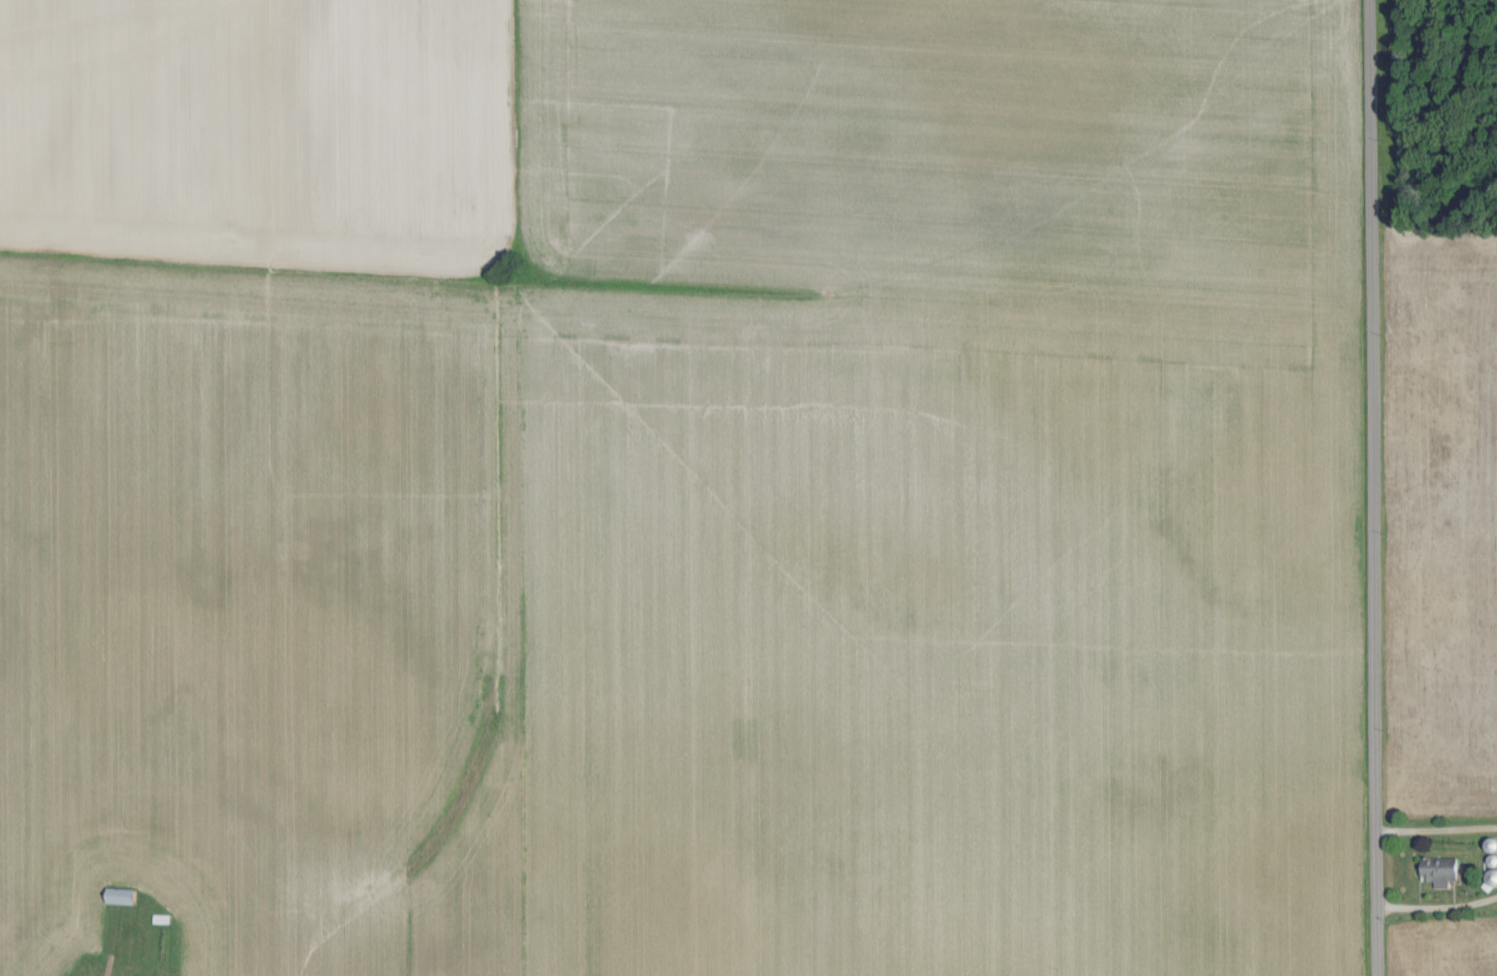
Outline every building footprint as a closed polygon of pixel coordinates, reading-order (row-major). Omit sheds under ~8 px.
[(1453,885),(1453,879),(1464,879),(1463,856),(1426,857),(1427,879),(1438,879),(1439,885),(1453,885)] [(111,901),(140,903),(141,887),(112,885),(111,901)]
